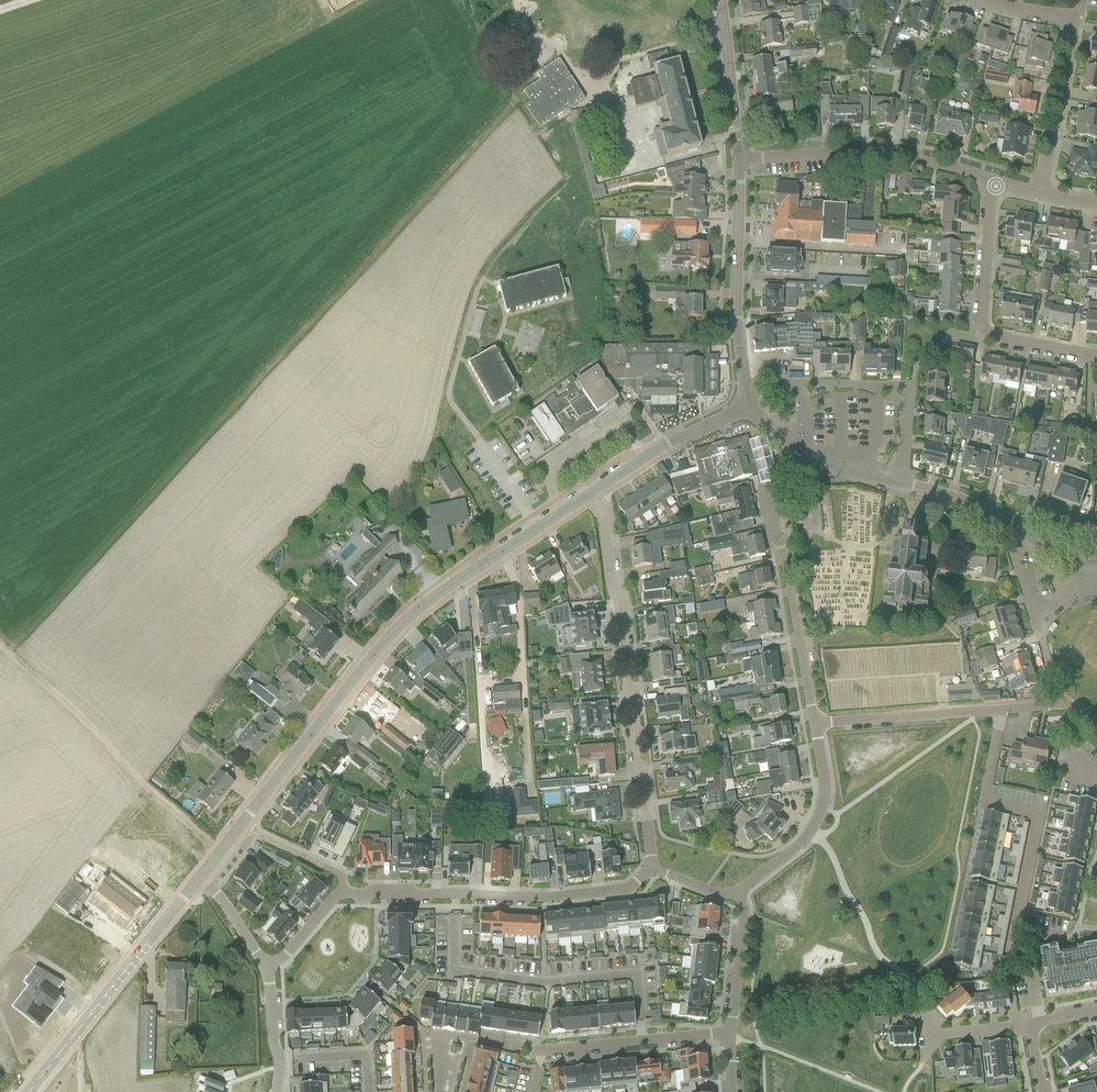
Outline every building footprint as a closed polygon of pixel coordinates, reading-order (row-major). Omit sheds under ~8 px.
[(764,3),(764,0),(740,0),(743,17),(766,13),(764,3)] [(824,2),(826,4),(829,5),(828,10),(862,11),(862,0),(824,0),(824,2)] [(897,0),(879,0),(876,10),(882,12),(879,20),(891,25),(896,10),(894,9),(897,0)] [(774,12),(787,10),(785,2),(772,5),(774,12)] [(906,24),(904,31),(918,36),(922,25),(930,28),(933,18),(936,8),(921,2),(918,11),(911,9),(909,14),(906,24)] [(795,25),(809,23),(807,7),(792,9),(795,25)] [(957,18),(956,16),(947,13),(941,31),(956,37),(958,33),(968,36),(973,20),(964,17),(963,21),(957,19),(957,18)] [(763,47),(783,45),(779,22),(760,25),(763,47)] [(992,51),(999,28),(989,25),(988,30),(982,28),(976,45),(992,51)] [(892,52),(899,31),(891,28),(879,60),(888,63),(890,58),(892,52)] [(1007,36),(1008,32),(999,28),(992,51),(1007,56),(1013,38),(1007,36)] [(1047,43),(1048,37),(1030,33),(1027,50),(1050,54),(1052,44),(1047,43)] [(791,59),(816,56),(815,47),(790,49),(791,59)] [(1048,64),(1050,54),(1027,50),(1024,66),(1042,69),(1043,63),(1048,64)] [(672,55),(668,56),(667,52),(646,58),(650,72),(654,70),(656,77),(629,84),(630,87),(633,96),(636,108),(659,102),(664,123),(658,125),(660,130),(653,132),(660,158),(701,147),(678,62),(674,63),(672,55)] [(892,52),(890,58),(896,61),(898,56),(896,53),(892,52)] [(986,65),(990,56),(981,53),(977,62),(986,65)] [(778,69),(773,70),(771,58),(752,61),(754,80),(787,76),(795,74),(793,66),(786,67),(786,64),(777,65),(778,69)] [(966,61),(957,58),(953,72),(961,74),(966,61)] [(530,102),(525,106),(539,128),(585,99),(559,59),(536,74),(540,80),(523,91),(530,102)] [(902,66),(867,59),(868,68),(900,74),(902,66)] [(907,96),(913,66),(902,64),(902,66),(900,74),(896,94),(907,96)] [(1088,66),(1083,88),(1094,91),(1092,101),(1096,102),(1096,68),(1088,66)] [(986,72),(984,80),(993,82),(995,73),(986,72)] [(780,85),(788,84),(787,76),(754,80),(757,99),(768,98),(771,115),(792,112),(790,96),(778,98),(777,88),(775,88),(773,78),(779,77),(780,85)] [(961,76),(959,90),(979,94),(982,80),(961,76)] [(911,107),(906,132),(920,134),(920,131),(923,120),(930,121),(937,81),(926,79),(924,92),(922,102),(920,102),(919,108),(911,107)] [(1011,100),(1009,109),(1016,111),(1023,112),(1034,114),(1037,98),(1029,96),(1031,85),(1021,83),(1019,83),(1016,101),(1011,100)] [(820,103),(820,114),(829,114),(829,126),(844,126),(844,108),(844,98),(832,98),(829,84),(821,84),(820,103)] [(861,97),(857,94),(851,93),(848,96),(848,108),(844,108),(844,126),(860,126),(860,114),(869,114),(869,97),(861,97)] [(871,101),(871,113),(876,113),(876,127),(893,127),(893,117),(897,117),(897,114),(897,106),(897,102),(871,101)] [(959,116),(959,111),(940,107),(935,134),(950,136),(951,134),(966,136),(969,118),(959,116)] [(1096,112),(1086,110),(1086,113),(1079,112),(1077,123),(1079,124),(1077,135),(1096,139),(1096,107),(1096,112)] [(979,115),(978,122),(988,124),(989,116),(979,115)] [(1029,137),(1031,130),(1007,125),(1001,154),(1023,158),(1027,137),(1029,137)] [(1069,164),(1076,165),(1074,175),(1096,179),(1096,178),(1096,146),(1090,145),(1088,153),(1072,150),(1069,164)] [(684,177),(684,171),(681,163),(664,167),(666,177),(674,189),(655,189),(654,194),(673,195),(683,195),(704,196),(706,196),(706,187),(704,187),(704,178),(684,177)] [(911,183),(911,175),(899,175),(898,194),(910,195),(910,191),(923,192),(924,184),(911,183)] [(807,184),(818,184),(817,176),(806,177),(807,184)] [(859,192),(860,177),(851,177),(851,192),(859,192)] [(795,190),(795,184),(778,183),(777,191),(776,191),(775,205),(778,205),(779,205),(796,206),(796,212),(804,212),(804,203),(797,202),(797,190),(795,190)] [(592,201),(605,197),(601,185),(589,189),(592,201)] [(958,199),(959,190),(934,188),(933,201),(943,202),(940,235),(955,236),(956,236),(957,223),(965,224),(967,200),(958,199)] [(704,196),(683,195),(673,195),(680,196),(680,203),(672,203),(671,220),(681,220),(690,220),(690,213),(703,213),(704,196)] [(774,230),(773,240),(874,246),(876,224),(859,223),(860,207),(825,205),(825,203),(810,202),(810,203),(804,203),(804,212),(796,212),(796,206),(779,205),(778,205),(777,224),(774,224),(774,230)] [(1008,220),(1005,238),(1021,241),(1021,245),(1030,247),(1031,242),(1035,216),(1018,213),(1017,222),(1016,224),(1009,223),(1009,220),(1008,220)] [(1037,247),(1036,250),(1043,251),(1044,249),(1051,250),(1053,241),(1060,242),(1064,221),(1049,219),(1047,227),(1040,226),(1040,231),(1038,242),(1037,247)] [(641,221),(641,234),(695,236),(695,223),(641,221)] [(1077,237),(1079,223),(1064,221),(1060,242),(1067,244),(1066,252),(1081,254),(1083,238),(1077,237)] [(940,235),(916,233),(916,239),(931,241),(930,253),(960,255),(961,243),(955,243),(955,236),(940,235)] [(707,245),(696,245),(689,245),(688,254),(672,253),(670,267),(707,268),(708,258),(707,258),(707,245)] [(1080,264),(1080,272),(1089,273),(1089,265),(1085,265),(1086,246),(1082,246),(1081,254),(1080,258),(1080,264)] [(916,256),(916,252),(905,251),(904,262),(920,263),(920,257),(916,256)] [(766,275),(798,276),(799,268),(800,268),(801,261),(799,261),(799,253),(767,252),(767,260),(765,260),(765,267),(767,267),(766,275)] [(959,267),(960,255),(930,253),(929,265),(943,266),(962,267),(959,267)] [(1002,263),(1002,264),(1012,266),(1021,267),(1022,260),(1021,260),(1013,258),(1004,256),(1002,263)] [(1026,259),(1024,268),(1032,269),(1033,260),(1026,259)] [(886,263),(885,277),(896,278),(896,279),(897,279),(900,280),(901,279),(903,279),(904,262),(896,262),(895,263),(889,262),(888,264),(886,263)] [(961,279),(962,267),(943,266),(943,273),(940,272),(940,278),(961,279)] [(1027,268),(1026,268),(1021,267),(1012,266),(1010,274),(1025,277),(1027,268)] [(1071,269),(1071,273),(1074,276),(1078,274),(1079,269),(1075,267),(1071,269)] [(566,297),(558,268),(498,284),(506,313),(566,297)] [(1048,293),(1051,273),(1041,271),(1038,291),(1048,293)] [(816,279),(816,284),(825,285),(870,287),(870,281),(816,278),(816,279)] [(960,291),(961,279),(940,278),(939,283),(942,283),(941,290),(960,291)] [(763,299),(763,309),(766,309),(769,309),(769,313),(780,313),(781,313),(782,308),(790,309),(790,299),(795,300),(801,300),(801,298),(806,298),(806,291),(809,291),(809,290),(818,290),(818,292),(825,292),(825,285),(816,284),(805,284),(793,283),(782,283),(782,290),(766,289),(765,299),(763,299)] [(673,299),(673,288),(655,288),(655,299),(673,299)] [(960,303),(960,291),(941,290),(941,296),(938,296),(938,301),(960,303)] [(1011,293),(1010,293),(1001,291),(998,306),(1003,307),(1001,318),(1011,319),(1010,322),(1016,323),(1020,300),(1010,299),(1011,293)] [(1037,313),(1040,297),(1031,296),(1030,302),(1020,300),(1016,323),(1022,325),(1023,322),(1033,323),(1034,313),(1037,313)] [(703,298),(690,298),(684,298),(684,299),(676,299),(675,307),(684,307),(684,317),(703,317),(703,298)] [(1080,324),(1087,325),(1086,332),(1096,333),(1096,304),(1090,303),(1090,300),(1084,299),(1080,323),(1080,324)] [(960,303),(938,301),(934,301),(933,320),(942,321),(942,314),(959,315),(960,303)] [(1057,308),(1057,305),(1046,303),(1043,317),(1050,318),(1048,326),(1060,328),(1064,309),(1057,308)] [(1080,323),(1083,310),(1071,308),(1070,310),(1064,309),(1060,328),(1072,331),(1074,322),(1080,323)] [(812,321),(811,315),(811,313),(793,315),(794,323),(786,324),(786,326),(754,329),(755,343),(753,343),(754,353),(794,349),(794,360),(812,360),(813,342),(814,342),(812,325),(812,321)] [(857,323),(857,317),(856,324),(849,324),(848,345),(850,345),(857,345),(857,323)] [(900,360),(901,320),(894,320),(892,340),(888,340),(887,345),(885,345),(885,350),(878,350),(878,374),(893,375),(893,360),(900,360)] [(601,340),(604,328),(591,325),(588,338),(601,340)] [(812,360),(812,365),(819,365),(819,373),(834,374),(835,351),(835,342),(827,342),(814,342),(813,342),(812,360)] [(971,373),(975,347),(958,344),(956,356),(962,357),(960,371),(971,373)] [(684,396),(708,396),(708,345),(601,346),(601,364),(618,387),(625,386),(625,388),(631,388),(634,393),(640,402),(650,402),(650,406),(676,406),(676,397),(676,396),(684,396)] [(850,345),(848,345),(842,345),(842,351),(835,351),(834,374),(849,374),(850,345)] [(878,352),(870,352),(870,345),(863,345),(863,374),(878,374),(878,350),(878,352)] [(492,407),(519,392),(495,349),(468,364),(492,407)] [(994,376),(997,358),(988,356),(987,360),(983,359),(980,377),(986,379),(987,375),(994,376)] [(1006,360),(1003,359),(997,358),(994,376),(1000,377),(999,381),(1007,382),(1010,364),(1005,363),(1006,360)] [(1019,384),(1022,367),(1010,364),(1007,382),(1019,384)] [(532,413),(530,414),(552,446),(554,444),(558,441),(562,446),(568,442),(568,441),(566,439),(592,421),(594,424),(594,425),(595,424),(594,423),(603,416),(605,414),(605,415),(606,415),(607,415),(608,414),(609,413),(609,412),(616,407),(617,409),(618,409),(617,408),(613,402),(618,398),(612,389),(607,382),(606,382),(603,378),(604,377),(597,367),(576,382),(572,376),(566,380),(571,386),(566,390),(568,393),(557,401),(546,409),(543,405),(532,413)] [(1036,388),(1039,370),(1027,367),(1023,386),(1036,388)] [(771,378),(785,377),(784,368),(770,368),(771,378)] [(1064,389),(1067,371),(1058,369),(1057,373),(1053,372),(1050,390),(1056,391),(1057,388),(1064,389)] [(1050,390),(1053,372),(1039,370),(1036,388),(1050,390)] [(1075,376),(1075,372),(1067,371),(1064,389),(1070,390),(1069,393),(1076,395),(1079,377),(1075,376)] [(944,402),(946,374),(929,373),(927,401),(944,402)] [(700,412),(716,406),(712,398),(697,404),(700,412)] [(679,414),(682,422),(697,417),(694,409),(679,414)] [(1005,413),(1005,410),(1001,410),(1001,412),(1000,418),(1008,419),(1009,414),(1005,413)] [(528,414),(521,419),(524,423),(531,418),(528,414)] [(966,432),(969,417),(953,414),(952,422),(957,423),(955,430),(966,432)] [(1009,423),(993,420),(969,417),(966,432),(964,438),(971,440),(973,431),(994,436),(989,455),(979,453),(980,449),(967,445),(961,471),(984,476),(986,469),(991,471),(997,446),(1003,448),(1009,423)] [(1070,417),(1069,427),(1077,428),(1078,418),(1070,417)] [(926,418),(924,435),(941,436),(942,426),(944,427),(945,419),(926,418)] [(1062,464),(1067,437),(1050,434),(1047,451),(1050,452),(1048,462),(1062,464)] [(943,448),(945,437),(941,436),(924,435),(929,436),(928,444),(927,444),(923,462),(946,467),(950,449),(943,448)] [(699,473),(670,481),(677,497),(703,490),(714,486),(725,483),(752,476),(745,451),(744,451),(742,443),(725,448),(724,443),(724,442),(711,445),(711,446),(712,446),(713,451),(694,456),(697,468),(699,473)] [(1016,460),(1017,452),(1004,449),(1000,465),(1006,466),(1003,481),(1018,485),(1023,462),(1016,460)] [(1043,475),(1047,459),(1026,455),(1024,462),(1023,462),(1018,485),(1033,488),(1037,473),(1043,475)] [(451,495),(461,489),(448,468),(437,475),(451,495)] [(697,468),(669,476),(670,481),(699,473),(697,468)] [(1076,476),(1075,474),(1071,473),(1068,474),(1067,478),(1061,476),(1054,499),(1080,508),(1087,485),(1075,480),(1076,476)] [(672,491),(668,485),(662,475),(659,477),(659,478),(651,484),(661,498),(659,499),(662,504),(660,505),(664,511),(668,509),(664,502),(673,496),(670,492),(672,491)] [(661,498),(651,484),(651,483),(648,485),(649,485),(640,491),(650,505),(648,506),(651,511),(649,512),(653,519),(657,516),(653,510),(660,505),(662,504),(659,499),(661,498)] [(756,504),(751,483),(748,484),(747,483),(731,487),(731,488),(719,492),(716,493),(714,486),(703,490),(706,501),(715,499),(717,507),(734,503),(736,512),(753,508),(753,505),(756,504)] [(650,505),(640,491),(640,490),(637,492),(638,493),(629,498),(639,512),(637,514),(640,518),(638,519),(642,526),(646,523),(642,517),(649,512),(651,511),(648,506),(650,505)] [(639,512),(629,498),(629,497),(626,499),(626,500),(618,506),(627,519),(625,521),(628,526),(629,533),(633,533),(632,523),(638,519),(640,518),(637,514),(639,512)] [(444,525),(468,520),(464,502),(428,510),(430,520),(427,521),(434,553),(449,550),(444,525)] [(722,523),(714,525),(716,537),(728,534),(735,533),(742,531),(740,523),(752,520),(756,519),(753,508),(736,512),(720,515),(722,523)] [(668,509),(664,511),(669,518),(673,516),(668,509)] [(634,554),(632,554),(634,567),(659,564),(657,544),(683,541),(680,525),(647,533),(648,539),(633,541),(634,554)] [(918,531),(908,530),(907,528),(905,529),(907,531),(906,537),(905,537),(903,535),(903,534),(902,535),(900,534),(899,533),(898,534),(899,535),(896,536),(895,536),(895,537),(896,538),(896,539),(895,539),(893,539),(893,540),(895,540),(894,549),(892,549),(892,550),(894,550),(893,559),(891,558),(891,560),(893,560),(892,569),(887,573),(885,572),(884,573),(883,579),(884,581),(886,580),(890,585),(889,593),(887,593),(886,593),(885,594),(886,594),(884,605),(884,606),(896,607),(897,603),(900,607),(899,609),(900,610),(901,608),(907,609),(907,611),(908,610),(908,608),(912,605),(912,609),(928,611),(928,610),(929,599),(929,598),(924,598),(924,597),(922,597),(923,591),(929,592),(930,586),(930,585),(931,578),(931,577),(929,577),(925,572),(926,564),(928,564),(928,563),(926,563),(927,554),(930,554),(930,553),(928,553),(928,544),(931,545),(931,543),(928,543),(928,541),(930,541),(929,540),(928,540),(926,538),(927,537),(926,536),(925,537),(923,537),(922,536),(921,536),(921,537),(919,539),(918,538),(919,533),(921,531),(920,530),(918,531)] [(369,543),(374,538),(366,530),(361,536),(369,543)] [(749,559),(765,555),(759,530),(707,543),(709,553),(730,549),(732,558),(747,555),(749,559)] [(584,546),(586,545),(581,537),(567,546),(566,543),(558,548),(569,566),(589,554),(584,546)] [(386,550),(378,542),(373,547),(374,548),(361,562),(371,573),(363,581),(367,586),(347,607),(350,610),(349,611),(353,616),(354,615),(357,618),(400,574),(390,563),(389,563),(381,555),(386,550)] [(282,549),(269,562),(278,571),(279,569),(280,567),(281,565),(282,563),(283,561),(283,558),(283,556),(283,554),(282,551),(282,549)] [(561,572),(555,563),(550,553),(528,566),(540,585),(561,572)] [(967,564),(967,569),(982,570),(981,579),(983,579),(994,580),(996,559),(988,558),(989,555),(968,553),(967,564)] [(685,562),(669,564),(670,571),(686,569),(685,562)] [(696,578),(712,574),(710,566),(688,571),(690,579),(696,578)] [(671,579),(687,577),(686,569),(670,571),(671,579)] [(757,572),(746,574),(749,587),(750,593),(759,590),(759,587),(761,587),(772,584),(768,569),(757,572)] [(698,587),(715,584),(712,574),(696,578),(698,587)] [(669,590),(666,591),(665,579),(652,581),(652,583),(642,584),(644,594),(642,595),(643,604),(651,603),(651,602),(658,602),(659,603),(665,602),(665,601),(671,600),(669,590)] [(512,589),(494,592),(498,610),(500,610),(504,636),(511,635),(509,627),(508,617),(510,616),(509,607),(515,606),(516,606),(514,600),(512,589)] [(500,637),(504,636),(500,610),(498,610),(494,593),(494,592),(476,596),(479,613),(481,613),(484,628),(497,625),(500,637)] [(534,617),(534,609),(533,595),(524,595),(525,617),(534,617)] [(701,614),(725,609),(723,599),(715,601),(708,602),(699,603),(701,614)] [(314,626),(321,617),(300,600),(293,610),(314,626)] [(776,610),(775,604),(774,601),(746,606),(747,615),(752,614),(753,621),(754,621),(754,623),(772,620),(771,611),(776,610)] [(562,613),(569,611),(566,604),(546,611),(549,618),(562,613)] [(646,630),(675,627),(672,607),(654,609),(655,616),(645,617),(646,630)] [(986,616),(988,623),(995,621),(997,630),(1018,623),(1013,607),(1003,611),(986,616)] [(958,628),(978,621),(975,612),(955,619),(958,628)] [(595,624),(594,624),(592,614),(564,618),(564,625),(571,624),(574,645),(576,645),(576,648),(586,646),(586,644),(596,642),(595,632),(596,632),(595,624)] [(754,623),(745,624),(746,631),(750,630),(751,640),(769,637),(780,635),(778,625),(773,626),(772,620),(754,623)] [(994,640),(993,640),(996,647),(1013,642),(1023,639),(1018,623),(997,630),(1000,638),(994,640)] [(433,639),(428,643),(444,663),(450,658),(446,652),(454,645),(459,651),(463,647),(462,634),(453,634),(446,625),(431,637),(433,639)] [(323,629),(319,626),(311,637),(308,635),(302,643),(308,648),(308,649),(315,654),(314,656),(320,661),(322,659),(323,661),(324,661),(339,642),(338,641),(323,630),(323,629)] [(674,633),(675,631),(675,627),(646,630),(648,643),(659,642),(660,648),(673,647),(671,634),(674,633)] [(731,655),(761,649),(759,641),(743,644),(742,642),(729,644),(731,655)] [(416,653),(406,661),(417,674),(422,680),(430,674),(437,667),(432,661),(434,660),(431,657),(422,645),(415,651),(416,653)] [(680,659),(674,659),(673,647),(660,648),(661,655),(650,656),(651,669),(673,667),(673,665),(680,664),(680,659)] [(979,661),(995,656),(993,647),(976,652),(979,661)] [(732,662),(747,660),(746,653),(731,655),(732,662)] [(753,673),(778,669),(775,654),(751,658),(753,673)] [(1015,675),(1033,669),(1028,654),(1002,663),(1004,670),(1013,668),(1015,675)] [(570,656),(567,656),(570,674),(571,674),(581,673),(582,689),(583,693),(584,693),(592,693),(592,691),(603,690),(600,661),(589,662),(580,663),(579,655),(570,656)] [(567,656),(557,658),(560,676),(570,674),(567,656)] [(725,656),(716,658),(717,665),(726,663),(726,662),(725,656)] [(982,671),(998,666),(995,656),(979,661),(982,671)] [(443,662),(437,667),(447,679),(448,679),(458,687),(461,684),(453,674),(443,662)] [(242,663),(231,677),(233,679),(244,687),(249,681),(250,680),(243,675),(248,668),(242,663)] [(305,675),(297,669),(292,665),(278,684),(272,679),(264,689),(276,698),(285,705),(294,694),(300,699),(312,684),(303,678),(305,675)] [(680,671),(673,672),(673,667),(651,669),(653,682),(664,681),(665,688),(685,685),(684,677),(681,678),(680,671)] [(416,686),(402,676),(394,669),(383,683),(396,693),(402,686),(410,693),(416,686)] [(755,688),(781,684),(778,669),(753,673),(755,688)] [(1012,692),(1038,683),(1033,669),(1015,675),(1017,681),(1009,683),(1012,692)] [(242,700),(249,692),(233,679),(226,686),(242,700)] [(439,706),(445,699),(426,683),(420,691),(439,706)] [(985,685),(977,687),(982,699),(983,702),(1000,701),(999,692),(985,693),(985,685)] [(521,715),(521,708),(519,686),(493,688),(495,717),(521,715)] [(752,696),(750,686),(718,691),(720,702),(752,696)] [(687,696),(686,688),(668,690),(669,698),(655,700),(658,719),(680,716),(679,709),(689,708),(687,696)] [(366,704),(361,710),(370,717),(375,721),(376,720),(383,726),(389,718),(392,721),(400,711),(384,699),(375,692),(374,693),(375,694),(367,705),(366,704)] [(749,705),(761,703),(759,695),(752,696),(720,702),(734,700),(736,711),(749,709),(749,705)] [(772,715),(786,713),(783,697),(762,701),(764,715),(772,713),(772,715)] [(572,711),(571,699),(564,700),(555,701),(548,701),(549,713),(572,711)] [(596,705),(579,707),(582,736),(593,735),(593,736),(601,735),(601,734),(610,732),(610,728),(611,728),(610,721),(609,721),(607,703),(596,705)] [(275,727),(266,720),(261,716),(253,726),(250,724),(235,743),(245,751),(247,748),(256,755),(264,745),(260,742),(265,736),(266,738),(275,727)] [(367,741),(373,733),(354,718),(350,724),(351,726),(344,735),(342,734),(341,735),(355,746),(362,737),(367,741)] [(769,745),(791,741),(788,724),(769,728),(770,736),(752,739),(754,751),(769,748),(769,745)] [(661,746),(660,747),(660,752),(662,752),(663,755),(673,753),(681,752),(690,751),(688,737),(691,737),(689,725),(679,726),(668,728),(669,736),(660,737),(661,746)] [(404,752),(410,745),(386,726),(380,733),(386,737),(404,752)] [(736,734),(751,732),(750,726),(735,729),(736,734)] [(449,728),(433,749),(448,761),(456,750),(451,745),(459,736),(449,728)] [(191,730),(183,740),(190,745),(198,735),(191,730)] [(402,756),(404,752),(386,737),(383,741),(402,756)] [(1046,766),(1052,742),(1035,739),(1034,742),(1025,740),(1024,745),(1014,743),(1010,762),(1039,768),(1039,765),(1046,766)] [(725,743),(716,744),(719,760),(727,759),(725,743)] [(326,755),(320,763),(333,773),(338,777),(345,769),(339,765),(346,757),(347,756),(340,750),(335,747),(328,757),(326,755)] [(596,777),(614,776),(612,747),(577,750),(578,766),(596,764),(597,771),(596,771),(596,777)] [(373,768),(378,762),(361,749),(356,755),(369,765),(373,768)] [(769,764),(767,765),(768,772),(768,773),(779,771),(795,768),(793,753),(768,757),(769,764)] [(364,771),(369,765),(356,755),(351,761),(364,771)] [(723,782),(733,780),(728,759),(718,761),(723,782)] [(692,773),(699,772),(697,760),(673,763),(674,774),(665,775),(667,789),(672,789),(672,790),(694,788),(692,773)] [(770,781),(756,784),(758,798),(771,795),(770,788),(782,786),(783,786),(798,784),(795,768),(779,771),(768,773),(769,774),(770,781)] [(996,768),(994,783),(1001,784),(1004,769),(996,768)] [(234,783),(226,776),(219,770),(197,800),(212,811),(234,783)] [(537,782),(538,790),(574,787),(574,779),(537,782)] [(287,802),(283,808),(298,820),(306,810),(307,811),(324,788),(315,781),(309,788),(302,782),(294,794),(293,793),(286,801),(287,802)] [(574,797),(569,798),(570,809),(575,808),(576,812),(594,809),(596,822),(609,820),(620,819),(617,790),(606,792),(574,796),(574,797)] [(709,806),(723,804),(722,791),(707,793),(709,806)] [(1067,804),(1076,806),(1075,810),(1095,815),(1096,804),(1096,802),(1069,796),(1067,804)] [(354,805),(353,805),(354,805),(365,811),(365,810),(366,808),(367,803),(368,802),(367,802),(357,798),(355,803),(354,805)] [(691,820),(701,819),(699,801),(669,805),(671,823),(679,822),(680,831),(692,829),(691,820)] [(367,803),(366,808),(376,811),(378,806),(374,804),(368,802),(367,803)] [(735,802),(724,804),(726,815),(735,802)] [(782,808),(768,802),(763,811),(765,812),(763,816),(758,822),(754,824),(753,823),(744,829),(747,835),(747,837),(749,840),(751,840),(752,842),(761,836),(764,834),(771,841),(786,824),(778,817),(782,808)] [(443,803),(443,814),(451,814),(451,803),(449,803),(447,803),(443,803)] [(1065,813),(1064,821),(1092,827),(1095,815),(1075,810),(1074,815),(1065,813)] [(1006,833),(1010,816),(986,811),(982,828),(1006,833)] [(400,823),(400,813),(392,813),(391,823),(400,823)] [(325,833),(318,848),(318,849),(319,848),(329,853),(331,854),(338,840),(343,842),(349,845),(357,828),(356,827),(356,829),(354,828),(346,824),(343,823),(341,828),(327,821),(330,815),(321,832),(325,833)] [(1071,831),(1070,835),(1090,839),(1092,827),(1064,821),(1062,829),(1071,831)] [(982,828),(979,844),(1003,849),(1006,833),(982,828)] [(1022,829),(1017,828),(1015,835),(1021,836),(1026,837),(1028,830),(1022,829)] [(552,830),(543,830),(544,835),(545,844),(553,843),(552,830)] [(145,853),(136,864),(154,877),(162,866),(166,869),(176,855),(170,850),(169,849),(164,845),(163,844),(150,835),(140,849),(145,853)] [(1060,838),(1059,846),(1087,852),(1090,839),(1070,835),(1069,840),(1060,838)] [(416,845),(402,845),(402,837),(393,837),(393,858),(398,858),(398,870),(399,870),(399,873),(408,873),(408,870),(415,870),(415,871),(416,871),(416,845)] [(383,864),(383,856),(390,856),(390,840),(379,840),(379,847),(371,847),(371,844),(361,844),(361,856),(358,856),(358,867),(369,867),(369,864),(383,864)] [(1017,858),(1016,862),(1021,863),(1025,843),(1020,842),(1019,845),(1014,844),(1012,851),(1011,857),(1017,858)] [(416,845),(416,871),(432,871),(432,862),(433,862),(433,857),(439,857),(439,844),(431,844),(431,845),(416,845)] [(1003,849),(979,844),(976,860),(1000,865),(1003,849)] [(528,868),(530,882),(549,880),(545,845),(537,846),(539,866),(528,868)] [(619,869),(618,861),(616,862),(615,853),(602,855),(601,846),(594,847),(595,862),(602,861),(604,879),(618,877),(617,869),(619,869)] [(1059,846),(1057,854),(1065,855),(1064,861),(1084,865),(1087,852),(1059,846)] [(462,847),(462,857),(449,857),(448,857),(448,876),(469,876),(469,864),(469,861),(472,861),(473,861),(473,862),(482,862),(482,861),(482,847),(473,847),(462,847)] [(518,871),(519,848),(504,847),(504,853),(492,852),(491,879),(510,880),(511,871),(512,871),(512,867),(517,868),(517,871),(518,871)] [(591,880),(589,863),(595,862),(594,847),(586,848),(587,857),(575,858),(578,883),(583,883),(582,881),(591,880)] [(578,883),(575,858),(563,859),(562,851),(554,852),(556,867),(563,866),(565,883),(574,882),(574,884),(578,883)] [(233,878),(235,879),(237,881),(236,882),(236,883),(246,891),(246,890),(247,889),(249,890),(258,877),(260,876),(260,875),(260,876),(261,875),(259,874),(259,873),(260,872),(263,875),(265,876),(271,868),(272,866),(257,855),(250,865),(249,866),(248,866),(245,863),(244,864),(245,864),(241,868),(240,869),(241,869),(238,873),(237,873),(234,878),(233,878)] [(284,857),(281,864),(287,867),(289,868),(290,867),(292,861),(284,857)] [(976,860),(973,877),(997,882),(1000,865),(976,860)] [(1054,868),(1052,876),(1081,882),(1084,869),(1064,864),(1062,870),(1054,868)] [(1019,876),(1013,874),(1012,878),(1007,877),(1006,883),(1016,886),(1019,876)] [(1059,885),(1058,890),(1078,894),(1081,882),(1052,876),(1051,883),(1059,885)] [(109,877),(89,903),(124,930),(144,904),(109,877)] [(289,904),(296,910),(301,904),(309,910),(326,890),(314,880),(298,899),(295,897),(289,904)] [(971,883),(968,899),(992,904),(995,887),(971,883)] [(1009,896),(1008,901),(1013,902),(1015,891),(1005,888),(1005,890),(1003,895),(1009,896)] [(1049,893),(1047,900),(1076,906),(1078,894),(1058,890),(1057,895),(1049,893)] [(281,897),(274,892),(272,895),(278,900),(281,897)] [(239,902),(238,904),(253,915),(257,910),(258,908),(259,906),(260,905),(254,900),(245,894),(239,902)] [(665,926),(663,906),(663,899),(656,900),(656,901),(650,901),(652,928),(665,926)] [(989,920),(992,904),(968,899),(965,916),(989,920)] [(1073,919),(1076,906),(1047,900),(1046,908),(1054,910),(1053,915),(1073,919)] [(652,928),(650,901),(649,901),(649,902),(638,903),(640,929),(641,929),(641,926),(652,925),(652,928)] [(640,929),(638,903),(626,904),(629,931),(640,929)] [(629,931),(626,904),(614,905),(617,931),(617,928),(628,927),(628,931),(629,931)] [(678,917),(679,904),(672,904),(671,917),(678,917)] [(617,931),(614,905),(602,907),(605,933),(606,933),(606,932),(617,931)] [(605,933),(602,907),(602,910),(591,911),(594,936),(594,934),(605,933)] [(720,921),(721,912),(719,912),(719,909),(695,907),(694,919),(718,922),(718,921),(720,921)] [(266,933),(268,935),(266,937),(271,942),(273,940),(280,945),(280,944),(296,925),(287,916),(278,909),(277,909),(272,915),(277,920),(266,933)] [(412,924),(412,911),(387,912),(387,914),(386,914),(386,922),(387,922),(387,924),(412,924)] [(594,936),(591,911),(579,912),(582,937),(594,936)] [(582,937),(579,912),(567,914),(570,939),(582,937)] [(1002,929),(1001,933),(1007,934),(1011,915),(1005,913),(1005,916),(999,915),(998,922),(997,928),(1002,929)] [(567,914),(556,915),(558,940),(570,939),(567,914)] [(558,940),(556,915),(543,916),(546,941),(558,940)] [(491,938),(492,916),(492,917),(480,916),(480,925),(479,934),(479,936),(491,936),(491,938)] [(503,939),(504,917),(492,916),(491,938),(503,939)] [(989,920),(965,916),(962,932),(986,937),(989,920)] [(515,938),(516,918),(505,917),(504,917),(503,939),(504,937),(515,938)] [(527,938),(528,918),(516,918),(515,938),(527,938)] [(539,939),(540,919),(528,918),(527,938),(539,939)] [(694,919),(692,919),(690,932),(690,938),(704,940),(705,934),(716,935),(718,922),(698,920),(694,919)] [(411,936),(411,924),(412,924),(387,924),(388,924),(388,936),(411,936)] [(962,932),(958,948),(982,953),(986,937),(962,932)] [(408,948),(408,936),(411,936),(388,936),(388,948),(408,948)] [(716,961),(718,949),(704,947),(705,940),(690,939),(689,946),(692,946),(691,958),(716,961)] [(998,949),(1004,950),(1006,940),(1000,939),(995,939),(994,944),(999,945),(998,949)] [(1095,944),(1095,945),(1087,947),(1087,946),(1086,946),(1086,947),(1077,948),(1073,948),(1073,949),(1071,949),(1070,949),(1067,949),(1067,950),(1061,951),(1059,951),(1058,947),(1050,948),(1050,949),(1048,949),(1041,950),(1045,972),(1046,972),(1047,976),(1045,976),(1045,978),(1046,980),(1045,980),(1048,995),(1096,986),(1096,944),(1095,944)] [(408,969),(408,948),(388,948),(388,960),(396,960),(396,964),(408,969)] [(979,969),(982,953),(958,948),(955,965),(979,969)] [(984,967),(995,969),(998,957),(987,954),(984,967)] [(715,973),(716,961),(691,958),(690,970),(715,973)] [(1007,958),(1003,977),(1010,977),(1012,976),(1016,959),(1007,958)] [(395,985),(408,969),(396,964),(393,968),(387,963),(379,972),(397,987),(395,985)] [(184,981),(184,966),(166,966),(165,981),(167,981),(165,1021),(184,1021),(184,1013),(185,1013),(186,981),(184,981)] [(714,984),(715,973),(690,970),(688,982),(714,984)] [(36,980),(15,1007),(18,1009),(17,1009),(23,1014),(25,1012),(27,1014),(25,1015),(34,1022),(35,1023),(41,1027),(41,1028),(46,1021),(52,1014),(51,1013),(49,1012),(51,1009),(52,1009),(60,999),(60,998),(62,995),(58,992),(56,990),(55,990),(61,982),(43,971),(36,980)] [(397,987),(379,972),(371,982),(389,997),(397,987)] [(1006,977),(1005,977),(1005,979),(1006,983),(1010,982),(1011,982),(1012,989),(1014,989),(1014,988),(1012,976),(1010,977),(1006,977)] [(709,996),(710,985),(714,985),(714,984),(688,982),(690,982),(689,993),(686,993),(709,996)] [(406,990),(404,993),(409,997),(412,994),(414,990),(409,986),(406,990)] [(365,990),(357,999),(372,1012),(374,1014),(382,1004),(365,990)] [(956,994),(939,1008),(945,1015),(947,1017),(949,1014),(954,1011),(955,1012),(956,1014),(965,1007),(982,1005),(982,1008),(997,1006),(997,1003),(1010,1001),(1009,993),(1007,993),(1005,994),(1004,991),(967,996),(962,990),(956,994)] [(707,1007),(709,996),(686,993),(685,1004),(680,1004),(708,1008),(708,1007),(707,1007)] [(356,999),(348,1008),(355,1013),(351,1017),(357,1029),(372,1012),(357,999),(356,999)] [(431,1022),(434,1002),(422,1000),(419,1020),(431,1022)] [(431,1022),(430,1029),(431,1029),(431,1028),(442,1030),(445,1010),(444,1010),(445,1003),(435,1001),(434,1002),(431,1022)] [(706,1020),(708,1008),(680,1004),(678,1017),(692,1018),(692,1020),(700,1021),(700,1019),(706,1020)] [(457,1012),(454,1032),(466,1033),(469,1014),(470,1007),(459,1005),(458,1012),(457,1012)] [(635,1024),(633,1005),(621,1006),(623,1026),(635,1024)] [(623,1026),(621,1006),(609,1007),(611,1027),(623,1026)] [(611,1027),(609,1007),(597,1008),(599,1028),(611,1027)] [(599,1028),(597,1008),(585,1009),(587,1029),(599,1028)] [(478,1029),(481,1009),(480,1016),(469,1014),(466,1033),(477,1035),(477,1036),(478,1036),(479,1029),(478,1029)] [(490,1030),(493,1011),(481,1009),(478,1029),(479,1029),(490,1030)] [(587,1029),(585,1009),(573,1011),(575,1030),(587,1029)] [(357,1029),(351,1017),(347,1017),(346,1010),(334,1011),(335,1034),(336,1034),(335,1030),(357,1029)] [(454,1032),(457,1012),(445,1010),(442,1030),(454,1032)] [(651,1011),(652,1025),(660,1024),(659,1010),(651,1011)] [(323,1034),(322,1011),(310,1012),(311,1032),(323,1031),(323,1034)] [(335,1034),(334,1011),(322,1011),(323,1034),(335,1034)] [(502,1032),(505,1012),(493,1011),(490,1030),(502,1032)] [(564,1032),(562,1011),(549,1013),(551,1033),(564,1032)] [(575,1030),(573,1011),(562,1012),(562,1011),(564,1032),(564,1031),(575,1030)] [(300,1033),(298,1012),(286,1012),(287,1034),(300,1033)] [(311,1032),(310,1012),(299,1013),(299,1012),(298,1012),(300,1033),(300,1032),(311,1032)] [(514,1034),(517,1014),(505,1012),(502,1032),(514,1034)] [(154,1064),(155,1015),(139,1014),(138,1063),(154,1064)] [(526,1035),(528,1016),(517,1014),(514,1034),(526,1035)] [(538,1037),(541,1018),(528,1016),(526,1035),(538,1037)] [(889,1017),(874,1018),(875,1028),(875,1033),(880,1032),(883,1032),(883,1028),(883,1025),(890,1025),(889,1017)] [(891,1031),(890,1031),(890,1044),(891,1044),(894,1044),(894,1047),(895,1047),(895,1046),(915,1046),(916,1046),(916,1039),(916,1035),(916,1027),(915,1027),(915,1028),(913,1028),(912,1022),(904,1023),(905,1028),(895,1029),(895,1028),(894,1028),(894,1031),(891,1031)] [(413,1042),(412,1030),(393,1031),(393,1043),(413,1042)] [(370,1031),(363,1040),(366,1046),(368,1046),(376,1036),(370,1031)] [(1084,1039),(1076,1045),(1075,1043),(1068,1048),(1069,1050),(1062,1056),(1071,1068),(1080,1061),(1081,1063),(1094,1053),(1093,1052),(1096,1051),(1096,1038),(1095,1039),(1088,1045),(1084,1039)] [(989,1043),(990,1052),(983,1053),(986,1079),(994,1078),(994,1080),(1015,1078),(1010,1041),(989,1043)] [(414,1054),(413,1042),(393,1043),(394,1055),(391,1055),(414,1054)] [(496,1063),(499,1051),(476,1045),(473,1057),(499,1064),(499,1063),(496,1063)] [(974,1081),(984,1080),(982,1064),(973,1065),(971,1046),(956,1047),(956,1052),(944,1053),(946,1069),(957,1068),(957,1071),(973,1069),(974,1081)] [(707,1069),(706,1056),(694,1057),(693,1050),(679,1051),(679,1060),(687,1059),(688,1071),(707,1069)] [(411,1066),(411,1055),(414,1054),(391,1055),(391,1067),(411,1066)] [(496,1075),(499,1064),(473,1057),(473,1058),(475,1059),(473,1070),(496,1075)] [(636,1084),(634,1060),(622,1062),(625,1086),(636,1084)] [(660,1075),(659,1062),(644,1063),(644,1061),(635,1062),(635,1060),(634,1060),(636,1084),(637,1084),(637,1077),(660,1075)] [(625,1086),(622,1062),(622,1061),(611,1062),(611,1063),(610,1063),(613,1087),(625,1086)] [(613,1087),(610,1063),(599,1064),(601,1091),(602,1091),(601,1088),(613,1087)] [(1086,1070),(1090,1075),(1096,1070),(1096,1066),(1095,1063),(1086,1070)] [(601,1091),(599,1064),(598,1064),(598,1067),(587,1068),(589,1091),(601,1091)] [(412,1078),(411,1066),(391,1067),(392,1079),(412,1078)] [(587,1068),(587,1067),(575,1068),(575,1069),(578,1091),(588,1091),(589,1091),(587,1068)] [(563,1070),(558,1071),(558,1069),(553,1070),(553,1071),(550,1072),(552,1091),(563,1091),(565,1091),(566,1091),(563,1070)] [(575,1069),(563,1070),(566,1091),(578,1091),(575,1069)] [(695,1090),(694,1083),(709,1082),(707,1069),(688,1071),(682,1071),(684,1083),(679,1084),(680,1091),(695,1090)] [(493,1087),(496,1075),(473,1070),(470,1081),(493,1087)] [(1095,1083),(1096,1082),(1096,1075),(1085,1078),(1087,1085),(1068,1090),(1068,1091),(1096,1091),(1095,1083)] [(311,1077),(312,1084),(300,1085),(300,1091),(327,1091),(326,1076),(311,1077)] [(413,1090),(412,1078),(392,1079),(393,1091),(413,1090)] [(202,1088),(212,1091),(223,1091),(224,1088),(205,1081),(202,1088)] [(493,1087),(470,1081),(469,1081),(466,1091),(492,1091),(493,1087)]
